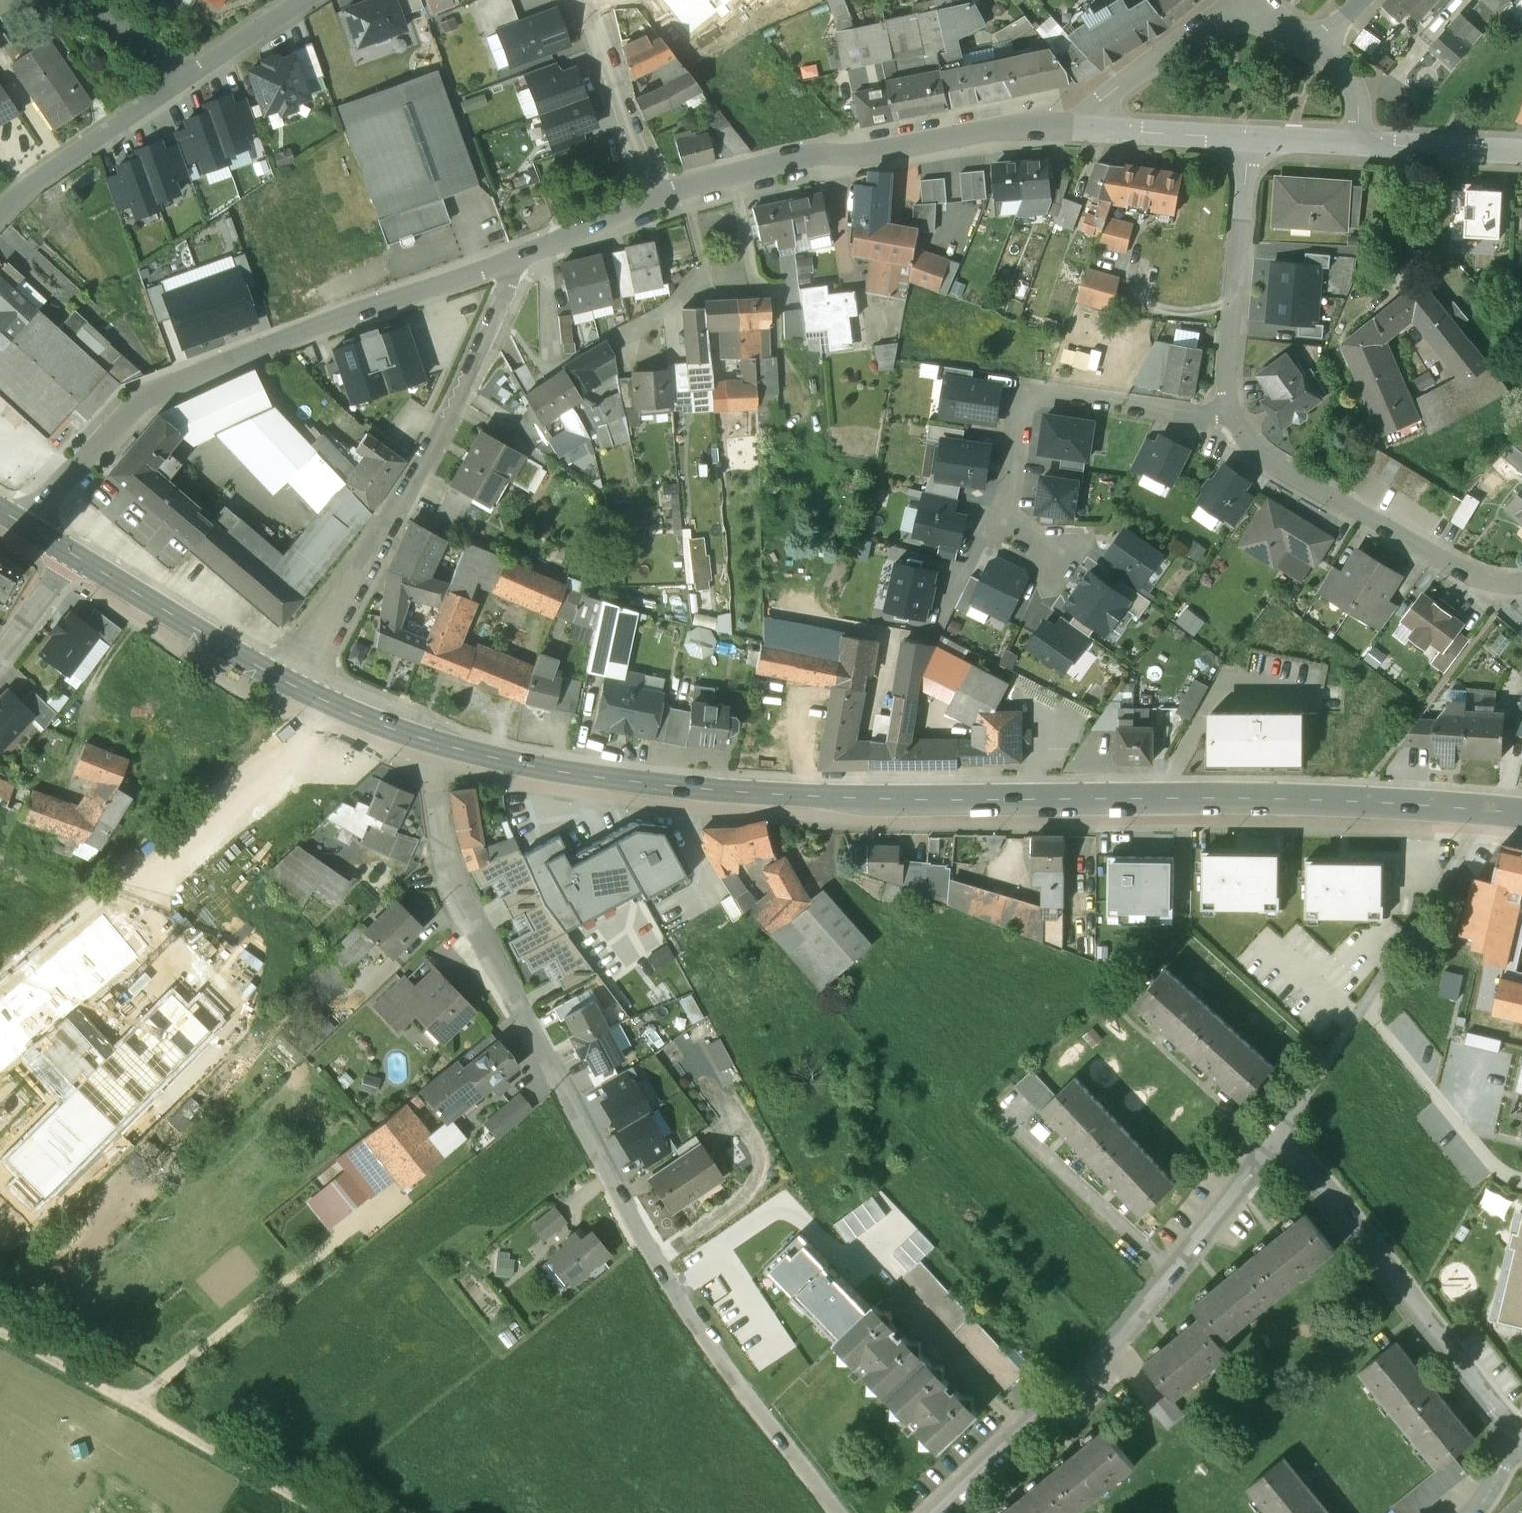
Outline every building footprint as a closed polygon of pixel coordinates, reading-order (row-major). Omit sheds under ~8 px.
[(344,12),(357,47),(372,41),(375,48),(391,42),(389,36),(404,30),(400,18),(393,0),(375,0),(344,12)] [(400,18),(424,9),(420,0),(393,0),(400,18)] [(424,9),(427,19),(450,11),(446,0),(420,0),(424,9)] [(472,2),(485,38),(498,33),(497,31),(519,23),(510,0),(478,0),(472,2)] [(964,0),(936,0),(938,11),(938,13),(967,6),(964,0)] [(1100,14),(1092,19),(1102,29),(1123,54),(1170,25),(1151,3),(1149,1),(1149,2),(1147,0),(1122,0),(1100,14)] [(1151,3),(1170,25),(1187,11),(1178,0),(1155,0),(1151,3)] [(1187,11),(1200,0),(1178,0),(1187,11)] [(1382,8),(1399,23),(1409,11),(1422,23),(1432,12),(1433,11),(1430,9),(1438,0),(1389,0),(1382,8)] [(1430,9),(1433,11),(1432,12),(1437,16),(1450,0),(1438,0),(1430,9)] [(1466,19),(1482,33),(1484,35),(1508,6),(1511,5),(1515,8),(1521,0),(1481,0),(1466,19)] [(967,6),(938,13),(943,32),(951,30),(955,28),(957,33),(952,34),(954,42),(980,30),(967,6)] [(1100,14),(1095,6),(1086,12),(1089,15),(1092,19),(1100,14)] [(519,23),(497,31),(498,33),(485,38),(497,70),(515,64),(515,65),(568,46),(555,10),(519,23)] [(938,11),(886,21),(894,59),(898,80),(942,71),(941,67),(938,54),(933,34),(943,32),(938,13),(938,11)] [(1092,19),(1089,15),(1086,12),(1071,25),(1077,30),(1069,37),(1074,42),(1101,71),(1123,54),(1102,29),(1092,19)] [(1460,14),(1430,48),(1453,68),(1482,33),(1466,19),(1460,14)] [(1069,37),(1053,19),(1039,32),(1060,60),(1071,46),(1071,45),(1074,42),(1069,37)] [(852,21),(836,25),(837,32),(855,28),(852,21)] [(886,21),(855,28),(864,66),(884,62),(894,59),(886,21)] [(855,28),(837,32),(846,70),(851,69),(864,66),(855,28)] [(952,34),(951,30),(943,32),(947,53),(938,54),(941,67),(959,63),(954,42),(952,34)] [(70,54),(55,31),(44,38),(46,42),(48,41),(61,60),(70,54)] [(943,32),(933,34),(938,54),(947,53),(943,32)] [(1042,37),(1030,43),(1034,55),(1048,52),(1052,51),(1042,37)] [(659,39),(648,44),(645,38),(631,45),(634,50),(624,55),(629,79),(639,75),(662,63),(674,58),(659,39)] [(61,60),(48,41),(46,42),(11,66),(53,129),(89,106),(59,61),(61,60)] [(1074,42),(1071,45),(1071,46),(1060,60),(1065,67),(1076,83),(1101,71),(1074,42)] [(290,52),(292,57),(303,86),(323,78),(311,45),(290,52)] [(1060,60),(1052,51),(1048,52),(1050,62),(1048,67),(1049,70),(1065,67),(1060,60)] [(1048,52),(1037,55),(1041,72),(1049,70),(1048,67),(1050,62),(1048,52)] [(1034,55),(998,65),(1014,96),(1046,90),(1041,72),(1037,55),(1034,55)] [(265,67),(250,72),(265,114),(279,109),(281,115),(295,109),(293,103),(307,98),(303,86),(292,57),(278,62),(276,59),(263,63),(265,67)] [(687,73),(674,58),(662,63),(675,79),(687,73)] [(894,59),(884,62),(887,75),(888,82),(898,80),(894,59)] [(864,66),(851,69),(855,92),(883,87),(881,85),(880,77),(887,75),(884,62),(864,66)] [(555,63),(525,74),(529,86),(559,75),(555,63)] [(987,65),(961,70),(959,63),(941,67),(942,71),(949,109),(1002,99),(1001,94),(999,95),(987,65)] [(998,65),(987,65),(999,95),(1001,94),(1002,99),(1014,96),(998,65)] [(1049,70),(1041,72),(1046,90),(1076,83),(1065,67),(1049,70)] [(559,75),(529,86),(539,114),(584,98),(574,70),(559,75)] [(898,80),(888,82),(889,86),(896,120),(949,109),(942,71),(898,80)] [(395,86),(338,107),(379,221),(378,222),(386,245),(448,223),(439,200),(477,186),(436,72),(414,80),(395,86)] [(675,79),(658,88),(634,99),(643,119),(669,107),(700,90),(687,73),(675,79)] [(887,75),(880,77),(881,85),(883,87),(889,86),(888,82),(887,75)] [(18,114),(1,89),(3,88),(2,85),(0,86),(0,124),(18,114)] [(883,87),(855,92),(862,127),(896,120),(889,86),(883,87)] [(228,97),(205,106),(207,113),(208,113),(224,156),(225,156),(246,148),(242,137),(231,105),(228,97)] [(584,98),(539,114),(550,142),(580,131),(595,126),(584,98)] [(246,100),(231,105),(242,137),(257,131),(246,100)] [(207,113),(186,121),(200,161),(204,172),(227,164),(225,156),(224,156),(208,113),(207,113)] [(729,126),(715,133),(735,156),(750,152),(729,126)] [(188,129),(173,134),(177,145),(185,166),(200,161),(188,129)] [(580,131),(550,142),(554,154),(584,143),(580,131)] [(706,133),(675,142),(682,169),(714,161),(706,133)] [(160,143),(136,152),(139,159),(140,159),(155,202),(156,202),(178,194),(174,183),(162,151),(160,143)] [(177,145),(162,151),(174,183),(189,177),(185,166),(177,145)] [(155,202),(140,159),(139,159),(117,167),(120,174),(131,206),(135,218),(159,209),(156,202),(155,202)] [(1049,161),(1022,163),(1024,196),(1052,195),(1050,180),(1049,161)] [(1024,196),(1022,163),(992,166),(995,198),(1024,196)] [(1123,167),(1098,163),(1087,192),(1103,198),(1112,201),(1118,183),(1123,167)] [(1150,171),(1123,167),(1118,183),(1112,201),(1126,204),(1143,207),(1150,171)] [(984,171),(960,173),(963,201),(986,199),(984,171)] [(1182,176),(1150,171),(1143,207),(1165,211),(1175,213),(1182,176)] [(890,174),(872,173),(871,191),(870,208),(868,225),(887,225),(890,174)] [(120,174),(105,180),(116,212),(131,206),(120,174)] [(305,174),(173,252),(190,280),(267,234),(262,225),(280,215),(287,228),(324,206),(305,174)] [(945,179),(921,181),(923,205),(935,204),(947,203),(945,179)] [(1070,179),(1050,180),(1052,195),(1052,202),(1061,205),(1063,198),(1064,198),(1070,179)] [(1306,181),(1279,179),(1278,195),(1276,195),(1275,221),(1312,223),(1311,228),(1346,231),(1346,228),(1349,190),(1347,190),(1305,187),(1306,181)] [(1466,183),(1465,189),(1463,226),(1463,234),(1502,237),(1505,185),(1466,183)] [(1363,187),(1347,186),(1347,190),(1349,190),(1346,228),(1359,228),(1363,187)] [(1465,189),(1453,188),(1450,225),(1463,226),(1465,189)] [(871,191),(849,189),(848,207),(870,208),(871,191)] [(823,195),(785,203),(792,233),(805,231),(806,234),(830,229),(823,195)] [(1052,195),(1024,196),(1018,214),(1048,211),(1052,203),(1052,202),(1052,195)] [(1024,196),(995,198),(995,214),(1018,214),(1024,196)] [(1082,206),(1063,198),(1061,205),(1054,223),(1073,230),(1082,206)] [(1112,201),(1103,198),(1096,217),(1105,220),(1105,219),(1112,201)] [(1126,204),(1112,201),(1105,219),(1120,223),(1126,204)] [(785,203),(752,210),(759,241),(773,237),(792,233),(785,203)] [(923,205),(914,205),(913,229),(918,230),(933,233),(935,204),(923,205)] [(870,208),(848,207),(847,223),(859,224),(868,225),(870,208)] [(1175,213),(1165,211),(1163,222),(1172,224),(1175,213)] [(1096,217),(1088,214),(1082,231),(1099,237),(1105,220),(1096,217)] [(1120,223),(1105,219),(1105,220),(1099,237),(1096,245),(1132,254),(1139,227),(1120,223)] [(868,225),(859,224),(857,254),(873,257),(867,293),(906,300),(909,282),(915,251),(918,230),(913,229),(888,225),(887,225),(868,225)] [(792,233),(773,237),(776,247),(793,243),(792,233)] [(652,243),(624,249),(624,251),(632,291),(633,291),(661,285),(652,243)] [(624,251),(611,253),(621,298),(634,295),(633,291),(632,291),(624,251)] [(945,262),(915,251),(909,282),(934,292),(945,262)] [(237,270),(245,292),(256,288),(244,254),(233,258),(237,270)] [(1306,254),(1305,266),(1322,268),(1330,269),(1331,256),(1306,254)] [(599,256),(559,266),(571,312),(610,303),(606,284),(599,256)] [(804,279),(818,276),(814,259),(800,263),(804,279)] [(958,267),(945,262),(934,292),(946,296),(958,267)] [(1,268),(0,269),(0,350),(0,351),(36,311),(45,301),(22,280),(23,278),(6,263),(1,268)] [(1319,297),(1322,268),(1305,266),(1274,263),(1271,292),(1319,297)] [(237,270),(201,283),(220,335),(256,322),(245,292),(237,270)] [(1119,280),(1087,271),(1076,301),(1112,311),(1119,280)] [(617,281),(606,284),(610,303),(612,311),(623,308),(617,281)] [(183,348),(220,335),(201,283),(164,297),(172,318),(183,348)] [(1444,312),(1420,283),(1399,300),(1413,319),(1414,319),(1434,345),(1457,328),(1466,322),(1452,305),(1444,312)] [(828,286),(798,289),(801,310),(803,327),(830,324),(832,344),(853,341),(850,317),(859,316),(856,291),(829,294),(828,286)] [(146,292),(157,324),(172,318),(164,297),(161,287),(146,292)] [(1316,326),(1319,297),(1271,292),(1268,321),(1299,325),(1316,326)] [(766,336),(759,336),(759,328),(769,327),(768,299),(735,301),(737,328),(739,359),(753,359),(755,408),(756,412),(777,411),(773,357),(767,357),(766,336)] [(1399,300),(1343,344),(1382,435),(1414,421),(1378,335),(1413,319),(1399,300)] [(735,301),(703,302),(703,309),(705,330),(719,329),(720,359),(735,359),(739,359),(737,328),(735,301)] [(703,309),(682,310),(684,334),(684,340),(685,354),(687,364),(708,363),(707,352),(705,330),(703,309)] [(801,310),(783,312),(783,340),(804,339),(803,327),(801,310)] [(36,311),(0,351),(0,350),(0,398),(44,439),(68,413),(72,408),(86,421),(118,385),(93,362),(57,330),(36,311)] [(104,339),(73,312),(57,330),(93,362),(105,348),(100,343),(104,339)] [(569,316),(558,317),(561,345),(573,344),(569,316)] [(1316,326),(1299,325),(1298,337),(1323,340),(1325,327),(1316,326)] [(352,404),(423,380),(405,327),(376,337),(374,331),(360,335),(362,341),(334,351),(352,404)] [(1457,328),(1434,345),(1461,380),(1489,365),(1469,342),(1457,328)] [(1174,345),(1156,341),(1134,385),(1142,387),(1165,391),(1174,345)] [(604,343),(562,368),(563,370),(578,396),(597,385),(605,381),(615,374),(612,357),(604,343)] [(898,343),(874,346),(878,373),(894,371),(898,343)] [(1201,350),(1174,345),(1165,391),(1165,392),(1193,397),(1201,350)] [(105,348),(93,362),(118,385),(141,377),(107,346),(105,348)] [(1286,356),(1259,376),(1273,396),(1300,376),(1286,356)] [(755,408),(753,359),(739,359),(739,363),(740,376),(736,376),(736,386),(711,387),(710,387),(712,404),(713,411),(739,409),(755,408)] [(708,363),(687,364),(688,376),(692,405),(712,404),(710,387),(711,387),(710,376),(708,363)] [(512,373),(524,395),(537,387),(524,365),(512,373)] [(1461,380),(1413,406),(1429,436),(1510,392),(1489,365),(1461,380)] [(973,371),(942,367),(940,380),(947,381),(948,379),(972,383),(973,371)] [(537,387),(524,395),(529,404),(541,424),(558,414),(569,406),(580,399),(579,396),(578,396),(563,370),(537,387)] [(666,370),(632,373),(632,378),(635,409),(670,407),(667,379),(666,370)] [(253,371),(157,416),(181,437),(192,446),(215,436),(214,435),(226,430),(272,408),(272,407),(270,408),(253,371)] [(615,374),(605,381),(609,392),(618,389),(616,379),(615,374)] [(1273,396),(1264,402),(1283,428),(1293,420),(1294,421),(1300,422),(1304,419),(1305,412),(1321,400),(1303,374),(1300,376),(1273,396)] [(688,376),(667,379),(670,407),(692,405),(688,376)] [(632,378),(616,379),(618,389),(620,399),(622,410),(635,409),(632,378)] [(972,383),(948,379),(947,381),(943,415),(994,423),(999,387),(972,383)] [(595,405),(579,396),(580,399),(569,406),(574,411),(585,431),(597,427),(596,427),(605,424),(599,408),(595,405)] [(604,406),(599,408),(605,424),(615,420),(624,416),(622,410),(620,399),(604,406)] [(529,404),(513,434),(540,451),(549,437),(541,424),(529,404)] [(574,411),(569,406),(558,414),(567,431),(550,441),(552,444),(556,450),(559,455),(562,454),(589,438),(585,431),(574,411)] [(272,408),(226,430),(280,487),(291,476),(323,508),(343,484),(332,472),(309,447),(272,408)] [(271,548),(224,508),(213,519),(200,509),(167,481),(181,464),(168,453),(181,437),(157,416),(105,475),(237,587),(271,548)] [(1093,423),(1046,416),(1040,453),(1062,456),(1086,460),(1088,460),(1093,423)] [(615,420),(605,424),(612,446),(621,443),(615,420)] [(605,424),(596,427),(597,427),(604,449),(612,446),(605,424)] [(965,431),(929,425),(927,440),(943,442),(943,440),(963,443),(965,431)] [(349,451),(325,432),(309,447),(332,472),(344,459),(343,459),(349,451)] [(480,432),(450,485),(451,485),(472,497),(493,509),(508,482),(522,457),(522,456),(506,447),(480,432)] [(540,451),(513,434),(506,447),(522,456),(522,457),(527,460),(528,459),(541,467),(547,456),(540,451)] [(404,462),(365,435),(355,450),(393,479),(404,462)] [(785,435),(769,436),(770,450),(786,449),(785,435)] [(1189,451),(1161,437),(1157,444),(1144,472),(1145,473),(1171,486),(1189,451)] [(1513,446),(1521,453),(1521,437),(1513,446)] [(589,438),(562,454),(568,464),(594,453),(589,438)] [(1146,438),(1130,469),(1143,476),(1145,473),(1144,472),(1157,444),(1146,438)] [(963,443),(943,440),(943,442),(937,480),(985,487),(990,447),(963,443)] [(552,444),(548,446),(552,453),(556,450),(552,444)] [(1390,485),(1402,465),(1370,445),(1358,466),(1390,485)] [(1513,446),(1502,457),(1521,474),(1521,453),(1513,446)] [(355,450),(351,448),(349,451),(343,459),(344,459),(332,472),(343,484),(370,513),(393,479),(355,450)] [(1086,460),(1062,456),(1060,468),(1084,472),(1086,460)] [(527,460),(522,457),(508,482),(527,492),(541,467),(528,459),(527,460)] [(695,466),(690,466),(690,475),(701,474),(701,465),(695,466)] [(1453,496),(1402,465),(1390,485),(1441,516),(1453,496)] [(1225,466),(1214,481),(1209,482),(1204,489),(1205,494),(1199,502),(1224,520),(1224,519),(1244,491),(1250,483),(1225,466)] [(1084,472),(1060,468),(1058,480),(1077,483),(1082,483),(1084,472)] [(1058,480),(1042,478),(1037,513),(1072,518),(1077,483),(1058,480)] [(103,480),(89,496),(144,544),(158,528),(103,480)] [(271,548),(237,587),(281,625),(304,597),(303,595),(347,544),(370,513),(343,484),(323,508),(283,557),(271,548)] [(451,485),(445,497),(466,509),(472,497),(451,485)] [(1244,491),(1224,519),(1236,527),(1256,500),(1244,491)] [(1506,511),(1521,524),(1521,492),(1506,511)] [(957,500),(925,493),(922,508),(954,515),(954,514),(957,500)] [(1480,502),(1468,495),(1463,503),(1451,523),(1463,530),(1480,502)] [(1463,503),(1453,496),(1441,516),(1451,523),(1463,503)] [(445,497),(426,530),(447,542),(466,509),(445,497)] [(1331,540),(1270,502),(1242,547),(1275,567),(1290,543),(1306,553),(1303,558),(1315,566),(1331,540)] [(954,515),(922,508),(915,536),(926,539),(928,542),(936,544),(940,542),(959,546),(966,518),(954,514),(954,515)] [(412,523),(389,573),(423,583),(424,579),(448,586),(463,551),(447,542),(426,530),(412,523)] [(1161,557),(1125,531),(1108,556),(1116,562),(1144,581),(1161,557)] [(695,592),(709,591),(704,536),(690,537),(695,592)] [(490,554),(466,543),(463,551),(448,586),(447,590),(469,598),(476,582),(477,582),(490,554)] [(1401,576),(1358,550),(1344,573),(1332,594),(1333,595),(1372,619),(1375,620),(1387,600),(1388,599),(1401,576)] [(531,573),(506,560),(490,554),(477,582),(553,615),(563,589),(562,589),(563,587),(531,573)] [(0,559),(0,601),(18,570),(0,559)] [(896,563),(891,587),(934,597),(937,586),(935,586),(938,572),(922,569),(924,563),(909,559),(908,565),(896,563)] [(982,581),(971,604),(972,605),(1007,622),(1026,581),(1023,572),(1000,560),(991,563),(982,581)] [(1144,581),(1116,562),(1109,573),(1122,582),(1136,592),(1144,581)] [(1344,573),(1333,567),(1317,593),(1330,601),(1333,595),(1332,594),(1344,573)] [(448,586),(424,579),(423,583),(389,573),(387,589),(407,595),(434,603),(440,605),(447,590),(448,586)] [(1090,574),(1067,606),(1077,613),(1096,627),(1106,634),(1125,608),(1129,602),(1115,591),(1090,574)] [(971,576),(955,609),(967,614),(972,605),(971,604),(982,581),(971,576)] [(1136,592),(1122,582),(1115,591),(1129,602),(1125,608),(1139,619),(1151,602),(1136,592)] [(910,618),(927,621),(930,608),(932,608),(934,597),(891,587),(885,612),(896,614),(896,618),(909,622),(910,618)] [(407,595),(387,589),(378,644),(418,660),(425,642),(419,639),(405,634),(406,629),(396,625),(407,595)] [(581,596),(563,589),(553,615),(572,622),(581,596)] [(469,598),(447,590),(440,605),(425,642),(418,660),(463,678),(473,653),(466,650),(464,655),(455,652),(458,644),(452,641),(469,598)] [(634,612),(582,595),(581,596),(572,622),(594,629),(586,671),(619,677),(620,674),(634,612)] [(1463,626),(1422,595),(1403,620),(1417,630),(1411,638),(1425,648),(1430,641),(1443,650),(1444,651),(1457,633),(1463,626)] [(1399,607),(1387,600),(1375,620),(1372,619),(1369,625),(1380,632),(1399,607)] [(434,603),(419,639),(425,642),(440,605),(434,603)] [(121,630),(94,609),(83,623),(97,635),(96,636),(109,646),(121,630)] [(717,629),(733,630),(734,614),(697,612),(696,628),(690,628),(689,651),(716,652),(717,629)] [(1096,627),(1077,613),(1070,623),(1089,637),(1096,627)] [(70,614),(40,654),(44,656),(45,655),(53,661),(52,662),(53,668),(60,673),(66,672),(67,671),(69,673),(96,636),(97,635),(83,623),(70,614)] [(1070,623),(1062,618),(1054,628),(1082,648),(1089,637),(1070,623)] [(844,636),(762,622),(763,645),(841,660),(844,636)] [(1054,628),(1045,622),(1028,646),(1044,658),(1045,662),(1052,667),(1056,666),(1065,672),(1082,648),(1054,628)] [(1457,633),(1444,651),(1443,650),(1433,663),(1445,671),(1467,641),(1457,633)] [(878,642),(845,636),(841,660),(838,676),(858,679),(872,674),(878,642)] [(936,647),(965,661),(970,651),(942,636),(936,647)] [(936,647),(904,641),(895,695),(918,699),(920,688),(921,682),(923,676),(936,647)] [(763,645),(760,644),(755,673),(836,688),(836,685),(838,676),(841,660),(763,645)] [(965,661),(936,647),(923,676),(921,682),(920,688),(953,704),(981,714),(981,713),(990,712),(1009,684),(965,661)] [(490,659),(473,653),(463,678),(523,703),(528,686),(531,675),(499,662),(500,659),(491,655),(490,659)] [(542,657),(538,655),(532,671),(531,675),(528,686),(523,703),(551,710),(557,686),(559,678),(551,676),(556,662),(542,657)] [(618,681),(605,679),(601,698),(599,700),(596,710),(598,712),(595,725),(611,728),(611,730),(629,733),(629,732),(650,737),(652,737),(658,706),(660,696),(633,690),(636,677),(620,674),(619,677),(618,681)] [(838,676),(836,685),(860,689),(858,679),(838,676)] [(1194,680),(1178,710),(1191,718),(1208,688),(1194,680)] [(860,689),(836,685),(836,688),(822,769),(871,769),(872,741),(852,739),(860,689)] [(713,688),(693,686),(691,704),(703,706),(704,701),(712,702),(713,688)] [(56,714),(32,690),(19,703),(32,716),(30,717),(43,730),(56,714)] [(1496,695),(1466,691),(1466,704),(1465,713),(1476,713),(1476,708),(1495,708),(1496,695)] [(0,700),(0,748),(30,717),(32,716),(19,703),(8,692),(0,700)] [(918,699),(895,695),(887,742),(872,741),(871,769),(936,769),(936,741),(912,741),(918,699)] [(1111,703),(1092,729),(1092,730),(1120,730),(1120,710),(1121,710),(1121,703),(1111,703)] [(1466,704),(1447,703),(1447,709),(1435,723),(1432,726),(1431,746),(1431,755),(1443,755),(1442,764),(1456,765),(1456,756),(1463,756),(1465,713),(1466,704)] [(691,704),(690,704),(689,712),(685,740),(722,745),(723,734),(728,735),(735,730),(736,721),(732,716),(725,715),(726,709),(703,706),(691,704)] [(658,706),(652,737),(650,737),(649,741),(663,743),(670,709),(658,706)] [(1495,708),(1476,708),(1476,713),(1465,713),(1463,756),(1503,758),(1505,715),(1495,714),(1495,708)] [(689,712),(670,709),(663,743),(684,747),(685,740),(689,712)] [(1152,762),(1152,729),(1134,729),(1134,709),(1121,710),(1120,710),(1120,730),(1120,752),(1118,752),(1116,753),(1115,755),(1114,757),(1114,759),(1115,761),(1117,762),(1119,763),(1133,763),(1152,762)] [(990,712),(981,713),(981,714),(981,743),(968,741),(959,741),(959,762),(1022,762),(1022,713),(990,712)] [(1318,714),(1304,714),(1207,714),(1207,767),(1304,767),(1304,736),(1303,733),(1318,714)] [(1418,722),(1400,745),(1431,746),(1432,726),(1435,723),(1418,722)] [(959,741),(936,741),(936,769),(959,768),(959,762),(959,741)] [(80,810),(78,813),(96,820),(83,842),(98,849),(130,797),(116,789),(127,762),(85,745),(73,773),(97,783),(80,810)] [(0,781),(0,799),(8,801),(12,789),(13,786),(0,781)] [(411,794),(380,781),(368,807),(365,813),(396,827),(411,794)] [(28,795),(12,789),(8,801),(5,808),(21,814),(28,795)] [(472,790),(449,793),(455,831),(460,847),(481,844),(472,790)] [(74,812),(28,795),(21,814),(19,819),(78,840),(83,842),(96,820),(78,813),(74,812)] [(353,808),(341,803),(326,818),(358,836),(364,823),(393,834),(396,827),(365,813),(368,807),(357,802),(353,808)] [(609,836),(644,899),(692,873),(666,826),(634,822),(609,836)] [(767,822),(736,829),(714,830),(728,862),(742,861),(775,853),(767,822)] [(728,862),(714,830),(702,831),(705,844),(701,845),(708,862),(719,879),(732,871),(728,862)] [(563,932),(639,891),(609,836),(570,857),(559,837),(522,857),(533,882),(538,893),(545,907),(563,932)] [(1065,837),(1035,836),(1035,837),(1034,837),(1034,872),(1035,872),(1035,885),(1043,885),(1043,906),(1064,906),(1065,837)] [(514,838),(483,849),(481,844),(460,847),(468,870),(496,860),(495,858),(518,849),(517,846),(514,838)] [(98,849),(83,842),(78,840),(73,851),(91,860),(98,849)] [(869,846),(848,845),(859,870),(869,872),(869,846)] [(354,878),(296,846),(264,876),(298,912),(314,889),(336,905),(354,878)] [(900,846),(869,846),(869,872),(869,874),(889,882),(902,887),(904,888),(905,865),(905,858),(900,857),(900,846)] [(1501,846),(1492,885),(1519,891),(1521,892),(1521,851),(1501,846)] [(495,858),(496,860),(468,870),(479,890),(503,878),(511,894),(533,882),(522,857),(518,849),(495,858)] [(1201,910),(1282,909),(1281,853),(1201,854),(1201,910)] [(1109,857),(1108,925),(1140,925),(1140,916),(1173,917),(1174,858),(1109,857)] [(780,896),(768,909),(757,920),(779,943),(791,930),(786,924),(808,901),(785,860),(767,872),(780,896)] [(1307,861),(1306,918),(1384,919),(1385,862),(1307,861)] [(951,869),(905,865),(904,888),(948,903),(951,869)] [(732,871),(719,879),(732,899),(734,899),(746,919),(752,916),(757,920),(768,909),(760,901),(756,905),(743,890),(732,871)] [(1519,891),(1492,885),(1472,880),(1460,930),(1475,934),(1473,943),(1486,946),(1483,959),(1502,964),(1519,891)] [(538,893),(533,882),(511,894),(501,898),(506,909),(538,893)] [(902,887),(889,882),(883,897),(896,902),(902,887)] [(991,893),(951,883),(948,906),(1063,951),(1064,906),(1044,906),(1044,910),(991,893)] [(808,901),(786,924),(791,930),(779,943),(822,990),(838,975),(840,975),(870,947),(821,892),(809,901),(808,901)] [(538,893),(506,909),(511,919),(522,914),(543,904),(538,893)] [(508,943),(516,960),(522,958),(566,936),(563,932),(545,907),(543,904),(522,914),(531,932),(508,943)] [(392,908),(367,933),(377,943),(390,955),(418,927),(404,914),(401,917),(392,908)] [(359,924),(337,944),(340,947),(287,1000),(304,1016),(315,1005),(377,943),(367,933),(359,924)] [(566,936),(522,958),(530,974),(555,962),(562,978),(588,965),(566,936)] [(424,961),(404,980),(422,998),(441,979),(424,961)] [(593,975),(588,965),(562,978),(558,980),(563,990),(593,975)] [(1274,1067),(1166,969),(1134,1004),(1157,1024),(1155,1027),(1163,1035),(1165,1032),(1211,1074),(1209,1077),(1217,1084),(1220,1081),(1243,1102),(1274,1067)] [(450,988),(441,979),(422,998),(404,980),(375,1007),(398,1030),(415,1014),(440,1040),(471,1010),(459,997),(458,998),(449,989),(450,988)] [(1502,980),(1494,1014),(1521,1020),(1521,985),(1502,980)] [(51,1191),(57,1198),(210,1048),(202,1040),(211,1031),(208,1028),(216,1020),(198,1002),(190,1010),(172,991),(103,1058),(64,1017),(62,1019),(43,1000),(17,1026),(33,1043),(19,1057),(62,1100),(2,1159),(18,1175),(10,1183),(32,1206),(41,1198),(42,1199),(51,1191)] [(575,998),(553,1009),(559,1021),(564,1018),(563,1017),(580,1008),(575,998)] [(580,1008),(563,1017),(564,1018),(573,1036),(569,1038),(574,1048),(607,1030),(592,1002),(580,1008)] [(607,1030),(574,1048),(579,1057),(584,1055),(593,1073),(593,1074),(611,1065),(622,1059),(607,1030)] [(490,1033),(471,1049),(479,1057),(497,1042),(490,1033)] [(272,1041),(294,1064),(301,1057),(280,1034),(272,1041)] [(1465,1045),(1498,1053),(1501,1041),(1467,1034),(1465,1045)] [(732,1064),(719,1040),(707,1046),(720,1071),(732,1064)] [(463,1069),(462,1070),(480,1093),(481,1093),(493,1084),(496,1088),(503,1083),(499,1079),(516,1066),(497,1042),(479,1057),(463,1069)] [(471,1049),(457,1061),(463,1069),(479,1057),(471,1049)] [(457,1061),(421,1090),(445,1121),(446,1120),(458,1111),(480,1093),(462,1070),(463,1069),(457,1061)] [(611,1065),(593,1074),(593,1073),(589,1075),(595,1086),(602,1083),(616,1075),(611,1065)] [(616,1075),(602,1083),(609,1098),(632,1084),(640,1081),(632,1068),(616,1075)] [(1055,1096),(1032,1071),(1015,1087),(1038,1112),(1041,1110),(1055,1096)] [(1176,1184),(1075,1077),(1055,1096),(1041,1110),(1062,1132),(1059,1135),(1067,1143),(1070,1141),(1112,1186),(1110,1188),(1118,1197),(1120,1194),(1141,1217),(1176,1184)] [(632,1084),(602,1102),(619,1129),(646,1112),(649,1110),(632,1084)] [(534,1089),(502,1114),(480,1133),(469,1150),(476,1157),(544,1101),(534,1089)] [(428,1134),(404,1104),(361,1139),(391,1177),(403,1190),(445,1155),(428,1134)] [(458,1111),(446,1120),(451,1125),(462,1116),(458,1111)] [(662,1140),(646,1112),(619,1129),(616,1130),(632,1158),(637,1155),(662,1140)] [(445,1121),(428,1134),(445,1155),(463,1141),(451,1125),(446,1120),(445,1121)] [(668,1137),(637,1155),(647,1169),(675,1150),(668,1137)] [(694,1137),(674,1151),(680,1161),(697,1150),(698,1152),(702,1149),(694,1137)] [(391,1177),(361,1139),(337,1158),(368,1197),(391,1177)] [(680,1161),(653,1179),(674,1210),(717,1180),(698,1152),(697,1150),(680,1161)] [(877,1222),(887,1215),(873,1197),(863,1204),(877,1222)] [(868,1230),(877,1222),(863,1204),(854,1211),(868,1230)] [(553,1211),(533,1227),(543,1239),(563,1222),(553,1211)] [(858,1237),(868,1230),(854,1211),(845,1218),(858,1237)] [(1305,1216),(1192,1308),(1201,1319),(1221,1345),(1335,1252),(1305,1216)] [(1496,1324),(1521,1330),(1521,1217),(1496,1324)] [(849,1244),(858,1237),(845,1218),(835,1226),(849,1244)] [(927,1255),(936,1247),(918,1229),(910,1237),(927,1255)] [(580,1243),(574,1235),(562,1244),(565,1247),(541,1266),(561,1291),(586,1271),(585,1270),(594,1262),(595,1263),(607,1254),(591,1234),(580,1243)] [(784,1242),(763,1261),(837,1341),(872,1308),(802,1234),(788,1247),(784,1242)] [(920,1262),(927,1255),(910,1237),(902,1245),(919,1263),(920,1262)] [(911,1271),(919,1263),(902,1245),(894,1252),(911,1271)] [(973,1317),(920,1262),(911,1271),(903,1279),(955,1334),(973,1317)] [(872,1308),(837,1341),(860,1364),(856,1367),(864,1375),(867,1372),(890,1396),(924,1363),(872,1308)] [(1025,1372),(973,1317),(955,1334),(1008,1389),(1025,1372)] [(1201,1319),(1143,1366),(1168,1396),(1173,1402),(1230,1356),(1221,1345),(1201,1319)] [(1475,1441),(1396,1344),(1358,1374),(1438,1471),(1453,1459),(1475,1441)] [(977,1418),(924,1363),(890,1396),(912,1419),(909,1422),(917,1430),(920,1427),(942,1451),(977,1418)] [(1173,1402),(1168,1396),(1159,1404),(1175,1425),(1185,1417),(1173,1402)] [(1175,1425),(1159,1404),(1149,1412),(1166,1432),(1175,1425)] [(1004,1512),(1078,1512),(1134,1467),(1104,1431),(1004,1512)] [(1283,1459),(1247,1489),(1266,1512),(1327,1512),(1283,1459)] [(1391,1509),(1395,1512),(1423,1512),(1468,1477),(1453,1459),(1438,1471),(1391,1509)]
